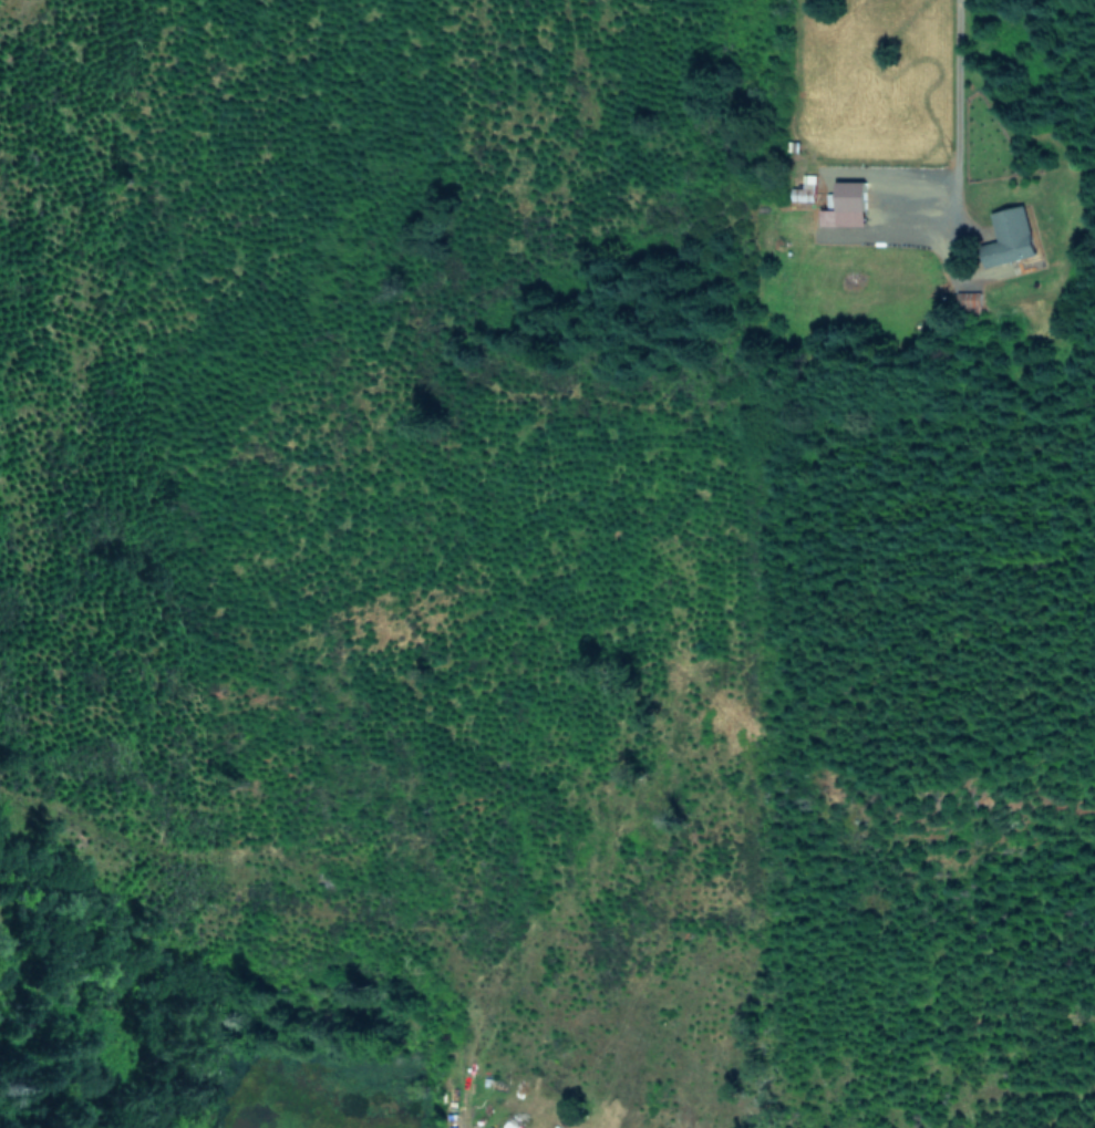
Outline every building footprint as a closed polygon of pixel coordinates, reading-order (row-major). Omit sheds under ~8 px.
[(819,208),(819,224),(862,225),(863,180),(834,180),(834,208),(819,208)]
